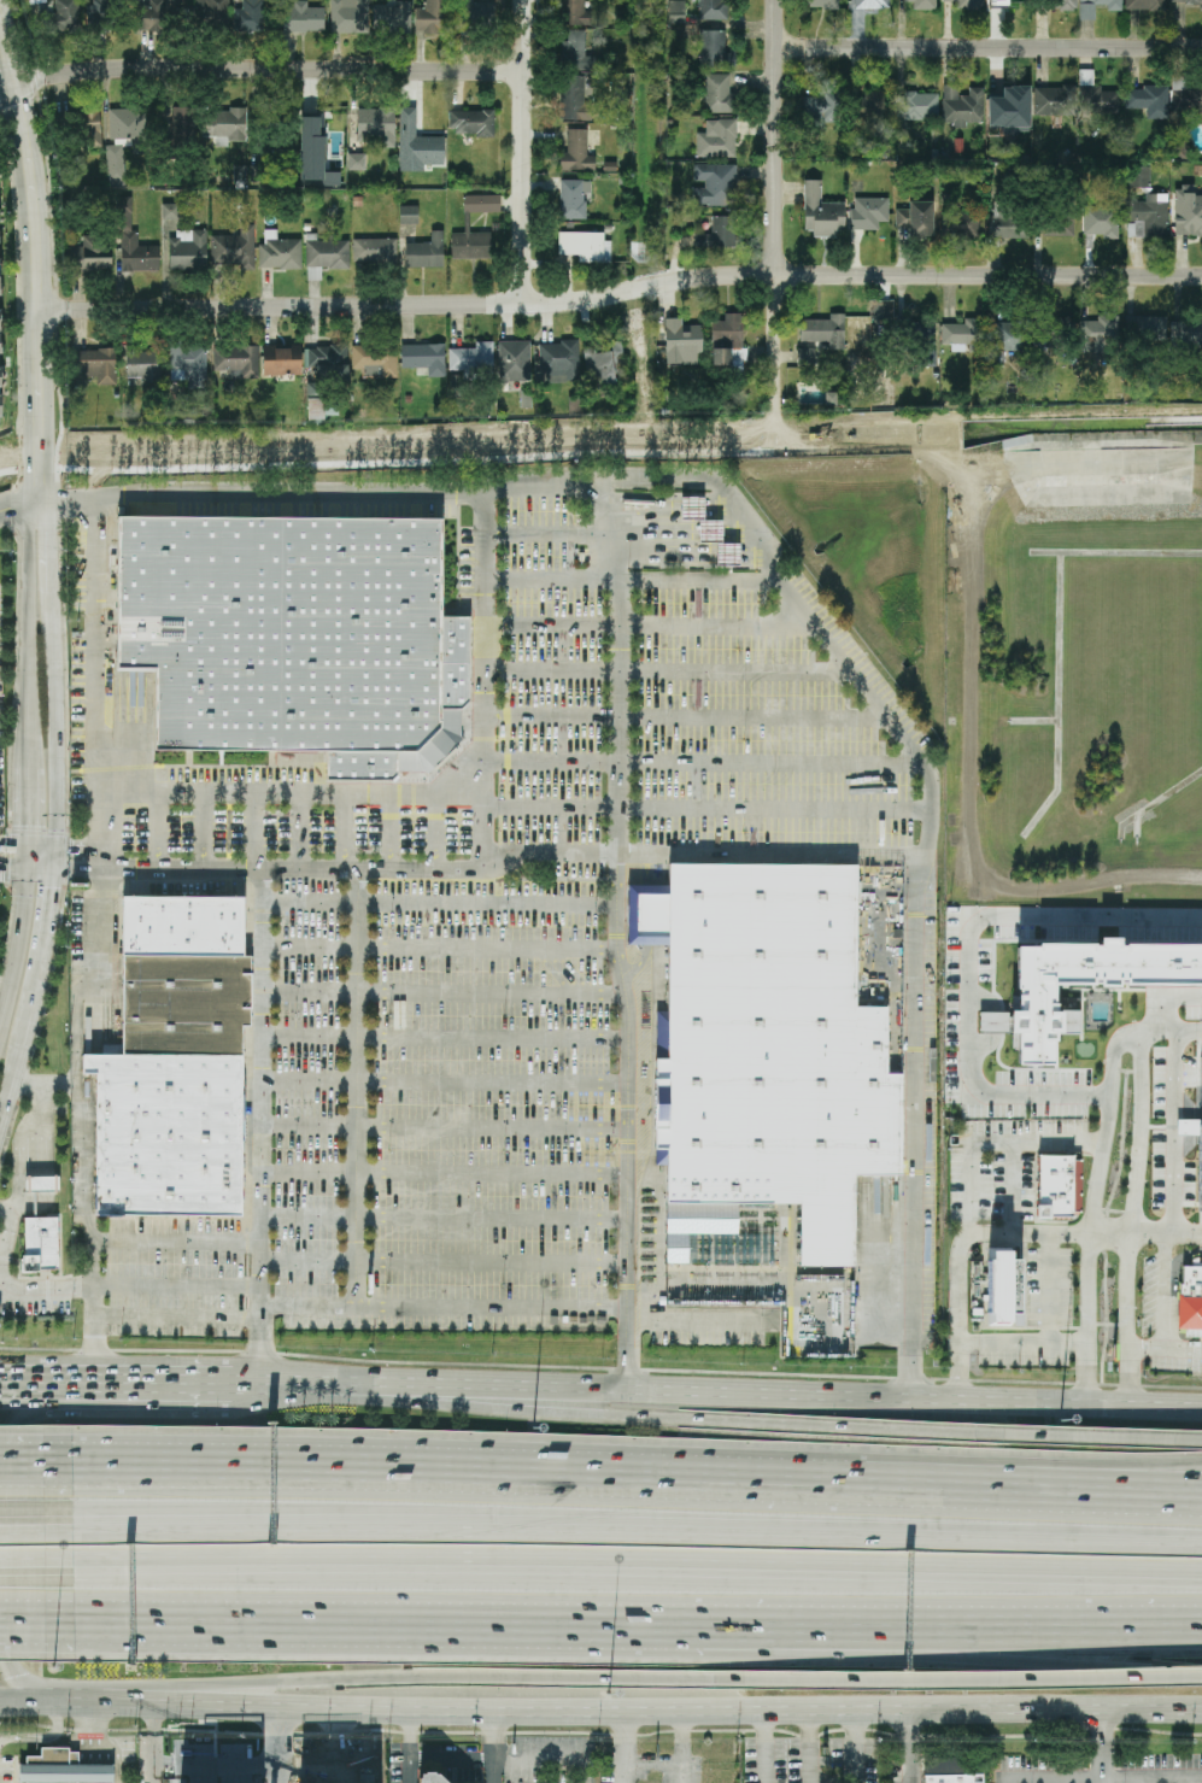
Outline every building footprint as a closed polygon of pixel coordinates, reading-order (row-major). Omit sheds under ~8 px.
[(77,0),(54,0),(54,12),(45,12),(46,30),(78,29),(77,0)] [(116,0),(88,0),(88,28),(116,28),(116,0)] [(139,2),(139,30),(182,30),(182,0),(163,0),(163,2),(139,2)] [(195,27),(228,27),(228,0),(195,0),(195,27)] [(264,0),(245,0),(245,6),(234,6),(234,31),(264,31),(264,0)] [(330,33),(357,33),(357,0),(330,0),(330,33)] [(416,8),(416,34),(442,34),(442,0),(423,0),(423,8),(416,8)] [(482,0),(461,0),(461,33),(482,33),(482,0)] [(558,24),(586,24),(586,0),(558,0),(558,24)] [(685,0),(670,0),(670,24),(685,24),(685,0)] [(698,20),(725,20),(725,0),(698,0),(698,20)] [(838,0),(809,0),(809,8),(838,8),(838,0)] [(858,10),(891,10),(891,0),(858,0),(858,10)] [(936,0),(909,0),(909,10),(936,10),(936,0)] [(983,0),(943,0),(943,8),(983,8),(983,0)] [(1044,10),(1075,10),(1075,0),(1044,0),(1044,10)] [(1079,19),(1095,18),(1095,8),(1121,8),(1121,0),(1079,0),(1079,19)] [(1163,0),(1125,0),(1125,10),(1163,10),(1163,0)] [(1171,4),(1199,5),(1199,11),(1201,11),(1201,0),(1171,0),(1171,4)] [(283,4),(283,31),(323,31),(323,4),(283,4)] [(377,4),(377,31),(411,31),(411,4),(377,4)] [(562,69),(594,70),(594,55),(585,55),(585,30),(563,30),(562,69)] [(698,68),(734,68),(734,53),(725,53),(725,30),(698,30),(698,68)] [(1118,115),(1118,89),(1092,89),(1092,70),(1079,70),(1079,115),(1118,115)] [(731,112),(731,75),(703,75),(703,112),(731,112)] [(559,119),(586,119),(586,76),(559,76),(559,119)] [(1025,119),(1025,87),(999,87),(999,76),(991,76),(991,119),(1025,119)] [(1185,78),(1171,78),(1171,111),(1201,111),(1201,87),(1185,87),(1185,78)] [(983,87),(962,87),(962,86),(943,86),(943,125),(983,125),(983,87)] [(1074,87),(1033,87),(1033,115),(1074,115),(1074,87)] [(1167,88),(1126,87),(1125,108),(1137,108),(1137,118),(1167,118),(1167,88)] [(855,93),(855,123),(889,123),(889,93),(855,93)] [(938,93),(898,93),(898,118),(938,118),(938,93)] [(839,118),(839,94),(803,94),(803,118),(839,118)] [(194,107),(171,107),(171,142),(194,142),(194,107)] [(109,137),(145,137),(145,108),(109,108),(109,137)] [(344,142),(344,108),(323,108),(323,117),(300,117),(300,142),(344,142)] [(400,108),(398,171),(415,171),(416,160),(442,160),(444,135),(420,135),(420,108),(400,108)] [(393,146),(393,110),(357,110),(357,146),(393,146)] [(101,147),(99,111),(78,111),(81,147),(101,147)] [(201,111),(203,137),(216,136),(216,142),(245,142),(245,111),(201,111)] [(452,135),(493,135),(493,111),(452,111),(452,135)] [(300,187),(340,186),(340,172),(325,172),(325,136),(320,136),(320,117),(300,118),(300,187)] [(697,157),(734,157),(734,119),(711,119),(711,133),(697,133),(697,157)] [(586,154),(586,129),(567,129),(567,149),(559,149),(561,170),(592,170),(592,154),(586,154)] [(125,183),(124,145),(107,146),(107,183),(125,183)] [(364,170),(364,156),(348,156),(348,170),(364,170)] [(735,164),(692,164),(692,205),(735,205),(735,164)] [(234,181),(245,181),(245,166),(235,166),(234,181)] [(1148,168),(1131,168),(1131,187),(1148,187),(1148,168)] [(585,219),(585,180),(559,180),(559,219),(585,219)] [(811,236),(843,236),(844,203),(821,203),(821,182),(803,182),(803,227),(813,227),(811,236)] [(1174,192),(1174,236),(1201,236),(1201,192),(1174,192)] [(1167,194),(1128,194),(1128,237),(1167,237),(1167,194)] [(499,195),(463,195),(463,212),(499,212),(499,195)] [(121,271),(158,270),(158,246),(133,246),(131,198),(119,198),(121,271)] [(887,199),(850,199),(850,229),(887,229),(887,199)] [(932,203),(905,203),(905,206),(896,206),(896,227),(909,227),(909,236),(932,236),(932,203)] [(162,204),(162,223),(178,223),(178,204),(162,204)] [(416,223),(416,206),(400,206),(400,223),(416,223)] [(1028,209),(989,209),(989,237),(1028,237),(1028,209)] [(1074,209),(1042,209),(1042,236),(1074,236),(1074,209)] [(1118,209),(1084,209),(1084,237),(1118,237),(1118,209)] [(979,236),(979,212),(942,212),(942,236),(979,236)] [(710,234),(694,234),(694,246),(734,246),(734,216),(710,216),(710,234)] [(211,236),(211,268),(254,268),(254,225),(240,225),(240,236),(211,236)] [(169,270),(206,270),(206,230),(169,230),(169,270)] [(278,240),(278,230),(259,230),(259,269),(300,269),(300,240),(278,240)] [(442,230),(430,230),(430,244),(405,244),(405,268),(442,268),(442,230)] [(451,258),(486,258),(486,233),(451,233),(451,258)] [(608,262),(608,233),(558,233),(558,254),(577,254),(577,262),(608,262)] [(353,239),(353,264),(397,264),(397,239),(353,239)] [(350,269),(349,240),(306,241),(307,281),(322,280),(322,269),(350,269)] [(110,271),(110,246),(69,246),(69,271),(110,271)] [(713,347),(711,368),(744,369),(745,315),(723,313),(723,322),(713,322),(711,341),(723,341),(723,347),(713,347)] [(799,317),(799,341),(827,341),(828,350),(844,350),(843,317),(799,317)] [(1132,317),(1132,338),(1165,338),(1165,317),(1132,317)] [(682,351),(702,351),(702,329),(682,329),(681,318),(666,319),(667,365),(682,364),(682,351)] [(886,345),(886,318),(849,318),(849,345),(886,345)] [(1172,346),(1201,346),(1201,318),(1172,318),(1172,346)] [(983,319),(942,319),(942,347),(983,347),(983,319)] [(896,321),(896,346),(933,346),(933,321),(896,321)] [(1038,321),(1038,345),(1072,345),(1072,321),(1038,321)] [(1080,350),(1112,350),(1112,321),(1080,321),(1080,350)] [(1022,351),(1022,322),(995,322),(995,351),(1022,351)] [(579,340),(539,340),(539,381),(579,381),(579,340)] [(499,341),(499,381),(529,381),(529,341),(499,341)] [(400,345),(400,366),(426,366),(426,376),(445,376),(445,345),(400,345)] [(493,345),(450,345),(450,371),(493,371),(493,345)] [(263,375),(300,375),(300,346),(263,346),(263,375)] [(307,369),(316,369),(316,380),(347,380),(347,346),(307,346),(307,369)] [(363,377),(397,377),(397,346),(352,346),(352,369),(363,369),(363,377)] [(814,366),(814,346),(797,346),(797,366),(814,366)] [(205,347),(170,347),(170,379),(183,379),(183,387),(205,387),(205,347)] [(215,348),(215,370),(227,370),(227,377),(258,377),(258,348),(215,348)] [(125,380),(158,380),(158,350),(125,350),(125,380)] [(586,387),(621,387),(621,350),(586,350),(586,387)] [(74,374),(95,374),(95,385),(116,385),(116,352),(74,352),(74,374)] [(308,420),(324,419),(324,398),(308,399),(308,420)] [(705,498),(681,498),(681,521),(699,521),(699,543),(717,544),(716,566),(740,567),(740,544),(722,544),(723,521),(704,521),(705,498)] [(119,518),(446,526),(445,617),(475,617),(471,740),(429,773),(152,767),(154,676),(116,675),(119,518)] [(674,863),(856,867),(854,997),(883,998),(881,1062),(897,1062),(896,1172),(846,1171),(844,1267),(801,1266),(802,1202),(672,1201),(675,944),(633,943),(634,888),(674,890),(674,863)] [(124,957),(124,895),(247,897),(246,958),(124,957)] [(1120,945),(1120,939),(1099,939),(1099,944),(1016,945),(1017,1012),(979,1013),(980,1033),(1014,1033),(1014,1042),(1016,1042),(1017,1065),(1054,1065),(1054,1035),(1081,1034),(1080,1011),(1055,1011),(1054,987),(1201,985),(1201,944),(1120,945)] [(124,957),(246,958),(245,1057),(123,1056),(124,957)] [(98,1056),(123,1056),(245,1057),(244,1216),(95,1215),(98,1056)] [(1177,1119),(1201,1119),(1201,1212),(1198,1212),(1198,1134),(1177,1134),(1177,1119)] [(1081,1210),(1083,1158),(1039,1156),(1037,1218),(1072,1219),(1073,1210),(1081,1210)] [(23,1272),(23,1177),(60,1177),(60,1272),(23,1272)] [(1179,1267),(1179,1330),(1201,1330),(1201,1267),(1179,1267)] [(114,1765),(79,1765),(79,1749),(41,1749),(41,1757),(22,1757),(22,1782),(114,1782),(114,1765)] [(981,1767),(981,1782),(924,1782),(924,1767),(981,1767)] [(438,1775),(446,1782),(418,1782),(418,1778),(421,1778),(421,1775),(424,1773),(424,1772),(434,1772),(434,1775),(438,1775)]
